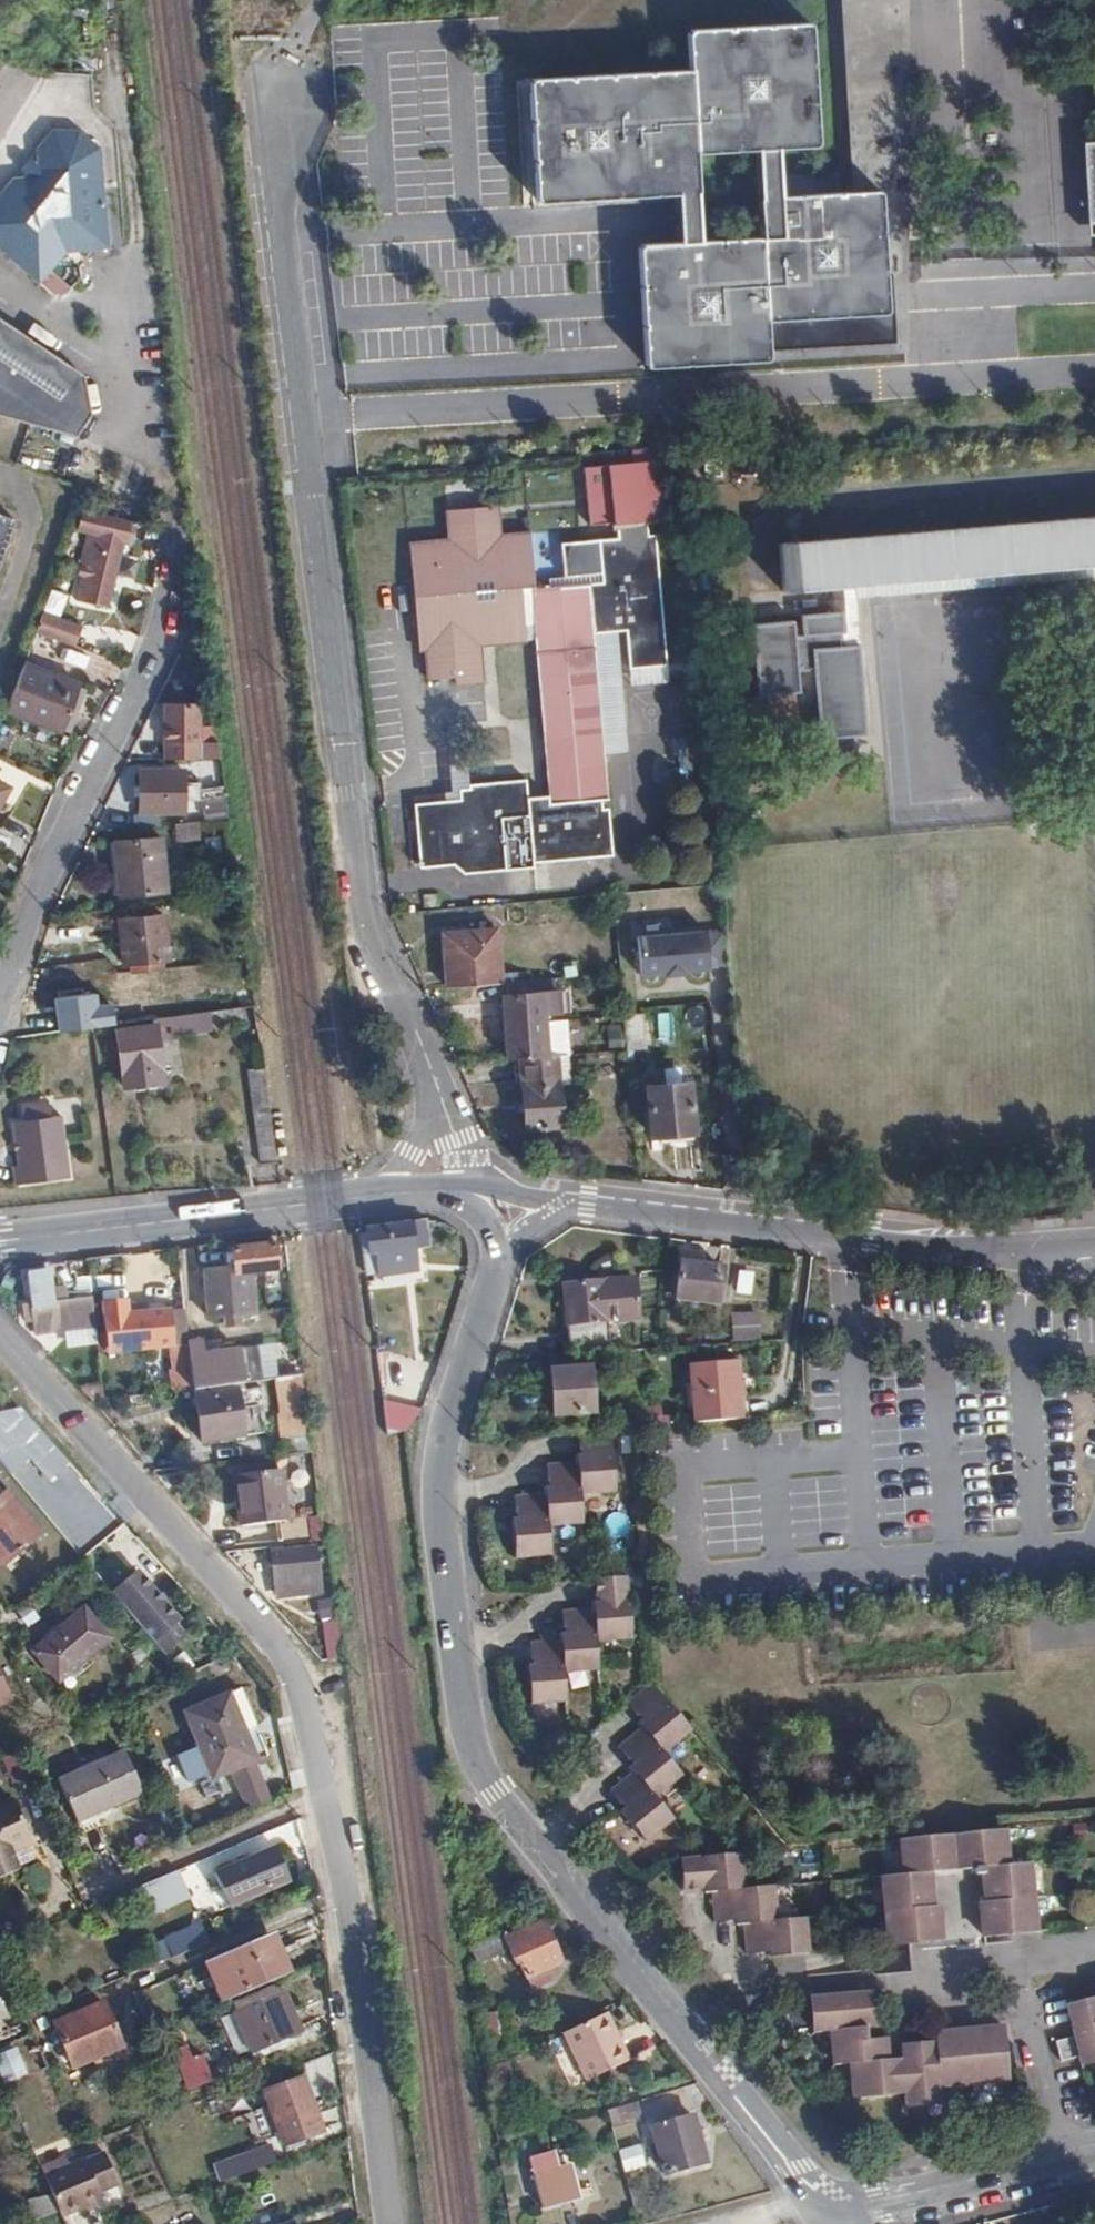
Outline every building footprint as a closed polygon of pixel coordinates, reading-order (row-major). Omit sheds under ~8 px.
[(865,192),(879,190),(883,263),(898,262),(895,190),(895,0),(853,0),(865,192)] [(528,80),(536,201),(674,193),(678,243),(638,245),(645,366),(904,352),(898,262),(883,263),(879,190),(865,192),(780,198),(777,147),(816,145),(808,24),(687,31),(689,71),(528,80)] [(0,187),(0,247),(37,275),(52,287),(62,284),(78,267),(76,256),(81,255),(80,250),(88,240),(103,238),(93,138),(73,123),(46,128),(31,147),(33,160),(30,161),(21,172),(21,175),(8,178),(0,187)] [(1088,235),(1094,235),(1094,142),(1082,142),(1088,235)] [(15,168),(21,172),(30,161),(24,157),(15,168)] [(76,433),(90,412),(81,374),(0,318),(0,412),(76,433)] [(671,519),(665,458),(583,467),(589,524),(612,523),(612,524),(671,519)] [(443,523),(493,518),(492,505),(442,509),(443,523)] [(11,512),(0,508),(0,544),(11,512)] [(133,523),(83,510),(79,526),(88,528),(80,561),(84,563),(76,597),(104,604),(120,541),(128,542),(133,523)] [(779,542),(783,591),(899,582),(1094,565),(1094,516),(779,542)] [(531,586),(524,531),(495,534),(493,518),(443,523),(445,538),(404,543),(407,567),(413,567),(422,650),(425,678),(447,677),(451,677),(452,683),(480,680),(476,645),(474,622),(491,620),(493,643),(507,641),(523,623),(525,636),(535,636),(531,586)] [(415,651),(416,651),(422,650),(413,567),(407,567),(415,651)] [(677,618),(694,616),(691,580),(673,581),(677,618)] [(539,586),(531,586),(535,636),(536,642),(557,839),(559,854),(560,868),(612,863),(583,581),(539,586)] [(622,624),(677,618),(673,581),(619,587),(622,624)] [(45,610),(37,630),(63,640),(76,645),(84,625),(45,610)] [(795,620),(747,624),(752,695),(806,691),(810,737),(863,734),(856,643),(840,644),(837,611),(795,614),(795,620)] [(474,622),(476,645),(493,643),(491,620),(474,622)] [(524,639),(525,636),(523,623),(507,641),(524,639)] [(18,664),(1,707),(54,728),(71,686),(18,664)] [(163,701),(163,756),(219,756),(217,739),(199,739),(199,700),(163,701)] [(139,795),(139,809),(181,809),(181,798),(196,798),(196,778),(180,778),(180,769),(138,769),(138,783),(139,795)] [(130,783),(130,795),(139,795),(138,783),(130,783)] [(202,785),(205,807),(221,805),(218,783),(202,785)] [(12,792),(0,784),(0,811),(12,792)] [(190,821),(190,818),(174,820),(174,837),(194,835),(193,821),(190,821)] [(513,872),(511,858),(510,843),(509,831),(414,842),(419,881),(513,872)] [(167,895),(162,837),(118,843),(123,901),(167,895)] [(511,858),(559,854),(557,839),(510,843),(511,858)] [(166,958),(161,914),(118,920),(123,962),(166,958)] [(447,985),(499,981),(494,928),(442,933),(447,985)] [(632,929),(631,974),(703,976),(704,930),(632,929)] [(63,985),(82,982),(80,965),(61,967),(63,985)] [(564,1052),(568,1052),(566,1028),(546,1030),(544,1010),(558,1009),(556,987),(538,989),(537,978),(504,981),(505,992),(499,992),(506,1057),(518,1056),(564,1052)] [(67,1030),(85,1028),(82,982),(63,985),(67,1030)] [(171,1036),(257,1025),(254,1007),(168,1018),(171,1036)] [(638,1014),(621,1016),(623,1035),(641,1033),(638,1014)] [(573,1042),(598,1038),(594,1018),(569,1023),(573,1042)] [(161,1080),(157,1027),(118,1032),(124,1084),(161,1080)] [(566,1082),(564,1052),(518,1056),(524,1125),(560,1123),(556,1082),(566,1082)] [(273,1160),(261,1066),(247,1068),(259,1162),(273,1160)] [(692,1130),(688,1081),(646,1084),(649,1133),(692,1130)] [(46,1116),(46,1102),(18,1103),(18,1117),(46,1116)] [(74,1175),(68,1116),(22,1121),(26,1163),(18,1164),(21,1182),(74,1175)] [(413,1219),(412,1215),(367,1222),(371,1255),(377,1254),(380,1274),(419,1268),(416,1245),(430,1243),(427,1218),(413,1219)] [(274,1267),(270,1242),(230,1245),(230,1251),(224,1252),(224,1260),(202,1263),(208,1318),(257,1313),(251,1270),(274,1267)] [(717,1305),(721,1269),(679,1264),(674,1300),(717,1305)] [(50,1302),(45,1270),(24,1273),(31,1314),(37,1313),(36,1307),(50,1305),(50,1302)] [(573,1354),(586,1353),(609,1351),(606,1305),(616,1305),(617,1322),(637,1320),(633,1278),(562,1284),(567,1345),(572,1345),(573,1354)] [(63,1319),(64,1322),(91,1319),(89,1298),(62,1301),(63,1319)] [(37,1313),(31,1314),(32,1323),(63,1319),(62,1301),(50,1302),(50,1305),(36,1307),(37,1313)] [(167,1313),(167,1310),(136,1313),(125,1314),(123,1301),(98,1303),(104,1353),(185,1344),(181,1312),(167,1313)] [(756,1311),(727,1312),(728,1340),(756,1340),(756,1311)] [(294,1375),(293,1358),(292,1342),(257,1346),(258,1379),(294,1375)] [(187,1366),(190,1388),(258,1379),(257,1346),(256,1344),(186,1353),(187,1366)] [(573,1354),(555,1355),(555,1370),(551,1370),(555,1415),(597,1412),(593,1366),(587,1367),(586,1353),(573,1354)] [(301,1374),(299,1357),(293,1358),(294,1375),(301,1374)] [(689,1365),(692,1423),(739,1419),(735,1362),(689,1365)] [(174,1368),(176,1389),(190,1388),(187,1366),(174,1368)] [(304,1395),(302,1378),(288,1379),(290,1396),(304,1395)] [(78,1388),(88,1399),(99,1398),(98,1385),(78,1388)] [(212,1405),(210,1391),(191,1394),(198,1440),(226,1437),(221,1404),(212,1405)] [(0,1405),(0,1463),(69,1548),(86,1533),(76,1521),(98,1503),(11,1397),(0,1405)] [(408,1435),(415,1408),(384,1400),(377,1427),(408,1435)] [(309,1435),(305,1403),(291,1405),(295,1437),(309,1435)] [(607,1430),(576,1433),(577,1450),(582,1449),(582,1456),(574,1458),(574,1462),(545,1465),(546,1482),(550,1481),(551,1486),(542,1487),(542,1494),(512,1497),(513,1514),(518,1513),(518,1519),(511,1520),(514,1558),(548,1556),(546,1527),(578,1525),(577,1493),(613,1490),(607,1430)] [(285,1518),(279,1469),(235,1474),(241,1525),(275,1521),(279,1544),(311,1539),(307,1514),(285,1518)] [(37,1531),(4,1491),(0,1494),(0,1563),(1,1564),(37,1531)] [(319,1513),(307,1514),(311,1539),(322,1538),(319,1513)] [(322,1546),(322,1539),(312,1540),(312,1545),(268,1551),(273,1586),(270,1586),(270,1591),(274,1591),(275,1596),(319,1590),(313,1546),(322,1546)] [(135,1567),(108,1590),(162,1653),(184,1634),(173,1622),(178,1618),(161,1598),(152,1587),(135,1567)] [(625,1577),(593,1580),(594,1606),(593,1606),(593,1612),(562,1616),(563,1632),(567,1632),(567,1638),(561,1639),(561,1644),(532,1646),(532,1663),(539,1663),(539,1669),(530,1670),(533,1706),(566,1703),(564,1676),(598,1673),(596,1642),(629,1638),(625,1577)] [(155,1584),(152,1587),(161,1598),(164,1595),(155,1584)] [(108,1642),(83,1611),(32,1653),(59,1683),(108,1642)] [(320,1658),(336,1657),(332,1625),(331,1616),(320,1617),(320,1621),(315,1622),(320,1658)] [(0,1681),(0,1704),(9,1700),(0,1681)] [(654,1687),(650,1690),(650,1691),(685,1738),(690,1734),(654,1687)] [(650,1691),(650,1690),(627,1706),(637,1720),(642,1716),(646,1721),(640,1726),(643,1732),(618,1752),(628,1766),(633,1762),(636,1767),(630,1771),(634,1776),(611,1794),(620,1807),(623,1805),(626,1810),(621,1814),(643,1842),(670,1822),(653,1799),(679,1780),(661,1756),(685,1738),(650,1691)] [(257,1757),(227,1691),(184,1708),(214,1774),(257,1757)] [(142,1789),(124,1749),(60,1775),(77,1817),(142,1789)] [(18,1796),(0,1804),(0,1854),(38,1838),(18,1796)] [(897,1848),(897,1858),(902,1858),(999,1848),(998,1839),(897,1848)] [(287,1879),(272,1846),(212,1871),(227,1905),(287,1879)] [(902,1858),(897,1858),(899,1882),(879,1884),(884,1952),(935,1949),(932,1914),(925,1914),(923,1880),(932,1879),(932,1872),(936,1866),(963,1864),(968,1869),(969,1877),(971,1876),(971,1886),(979,1885),(980,1909),(974,1910),(977,1944),(1032,1939),(1025,1871),(1001,1873),(999,1848),(902,1858)] [(734,1863),(677,1868),(679,1899),(701,1898),(702,1901),(707,1901),(710,1930),(727,1929),(727,1923),(734,1923),(734,1931),(740,1931),(743,1962),(759,1962),(759,1955),(763,1954),(765,1963),(803,1959),(801,1926),(771,1929),(768,1895),(739,1897),(734,1863)] [(932,1872),(932,1879),(969,1877),(968,1869),(963,1864),(936,1866),(932,1872)] [(185,1897),(174,1870),(135,1887),(126,1891),(137,1918),(185,1897)] [(502,1930),(467,1947),(475,1965),(506,1950),(512,1964),(517,1962),(529,1989),(549,1979),(544,1969),(559,1962),(540,1921),(505,1937),(502,1930)] [(170,1958),(207,1942),(200,1923),(162,1939),(170,1958)] [(282,1974),(265,1934),(209,1958),(226,1998),(282,1974)] [(297,2030),(282,1992),(234,2011),(250,2049),(297,2030)] [(858,1998),(841,2000),(843,2014),(859,2013),(858,1998)] [(841,2000),(808,2002),(810,2035),(827,2035),(830,2068),(846,2067),(849,2101),(898,2098),(897,2075),(884,2076),(881,2074),(880,2064),(878,2044),(861,2045),(860,2032),(859,2013),(843,2014),(841,2000)] [(118,2046),(100,2003),(52,2025),(70,2067),(118,2046)] [(571,2029),(558,2034),(579,2082),(627,2060),(606,2012),(571,2029)] [(1081,2068),(1094,2064),(1094,2012),(1085,2014),(1087,2025),(1082,2034),(1073,2036),(1074,2041),(1057,2046),(1061,2065),(1079,2061),(1081,2068)] [(1087,2025),(1085,2014),(1068,2019),(1073,2036),(1082,2034),(1087,2025)] [(876,2030),(860,2032),(861,2045),(878,2044),(876,2030)] [(988,2051),(999,2050),(998,2034),(986,2035),(988,2051)] [(932,2090),(1001,2084),(999,2050),(988,2051),(986,2035),(943,2038),(944,2048),(938,2056),(929,2056),(908,2058),(909,2071),(906,2075),(897,2075),(898,2098),(899,2109),(933,2107),(932,2090)] [(944,2048),(943,2038),(928,2040),(929,2056),(938,2056),(944,2048)] [(209,2077),(199,2055),(190,2058),(185,2045),(172,2051),(186,2086),(209,2077)] [(2,2082),(24,2073),(14,2047),(0,2052),(0,2077),(2,2082)] [(896,2062),(897,2075),(906,2075),(909,2071),(908,2058),(896,2060),(896,2062)] [(884,2076),(897,2075),(896,2062),(880,2064),(881,2074),(884,2076)] [(320,2131),(301,2079),(263,2092),(281,2145),(320,2131)] [(641,2121),(636,2100),(607,2109),(613,2129),(641,2121)] [(704,2162),(691,2116),(652,2127),(656,2146),(650,2147),(653,2160),(660,2159),(664,2172),(704,2162)] [(79,2153),(96,2196),(99,2194),(96,2187),(113,2179),(99,2145),(79,2153)] [(231,2177),(268,2163),(261,2146),(225,2160),(231,2177)] [(619,2153),(624,2174),(644,2169),(639,2148),(619,2153)] [(36,2161),(39,2168),(62,2158),(59,2151),(36,2161)] [(59,2213),(96,2196),(79,2153),(78,2151),(62,2158),(39,2168),(50,2193),(59,2213)] [(574,2199),(565,2164),(532,2172),(541,2206),(574,2199)] [(34,2219),(59,2213),(50,2193),(29,2199),(34,2219)]
